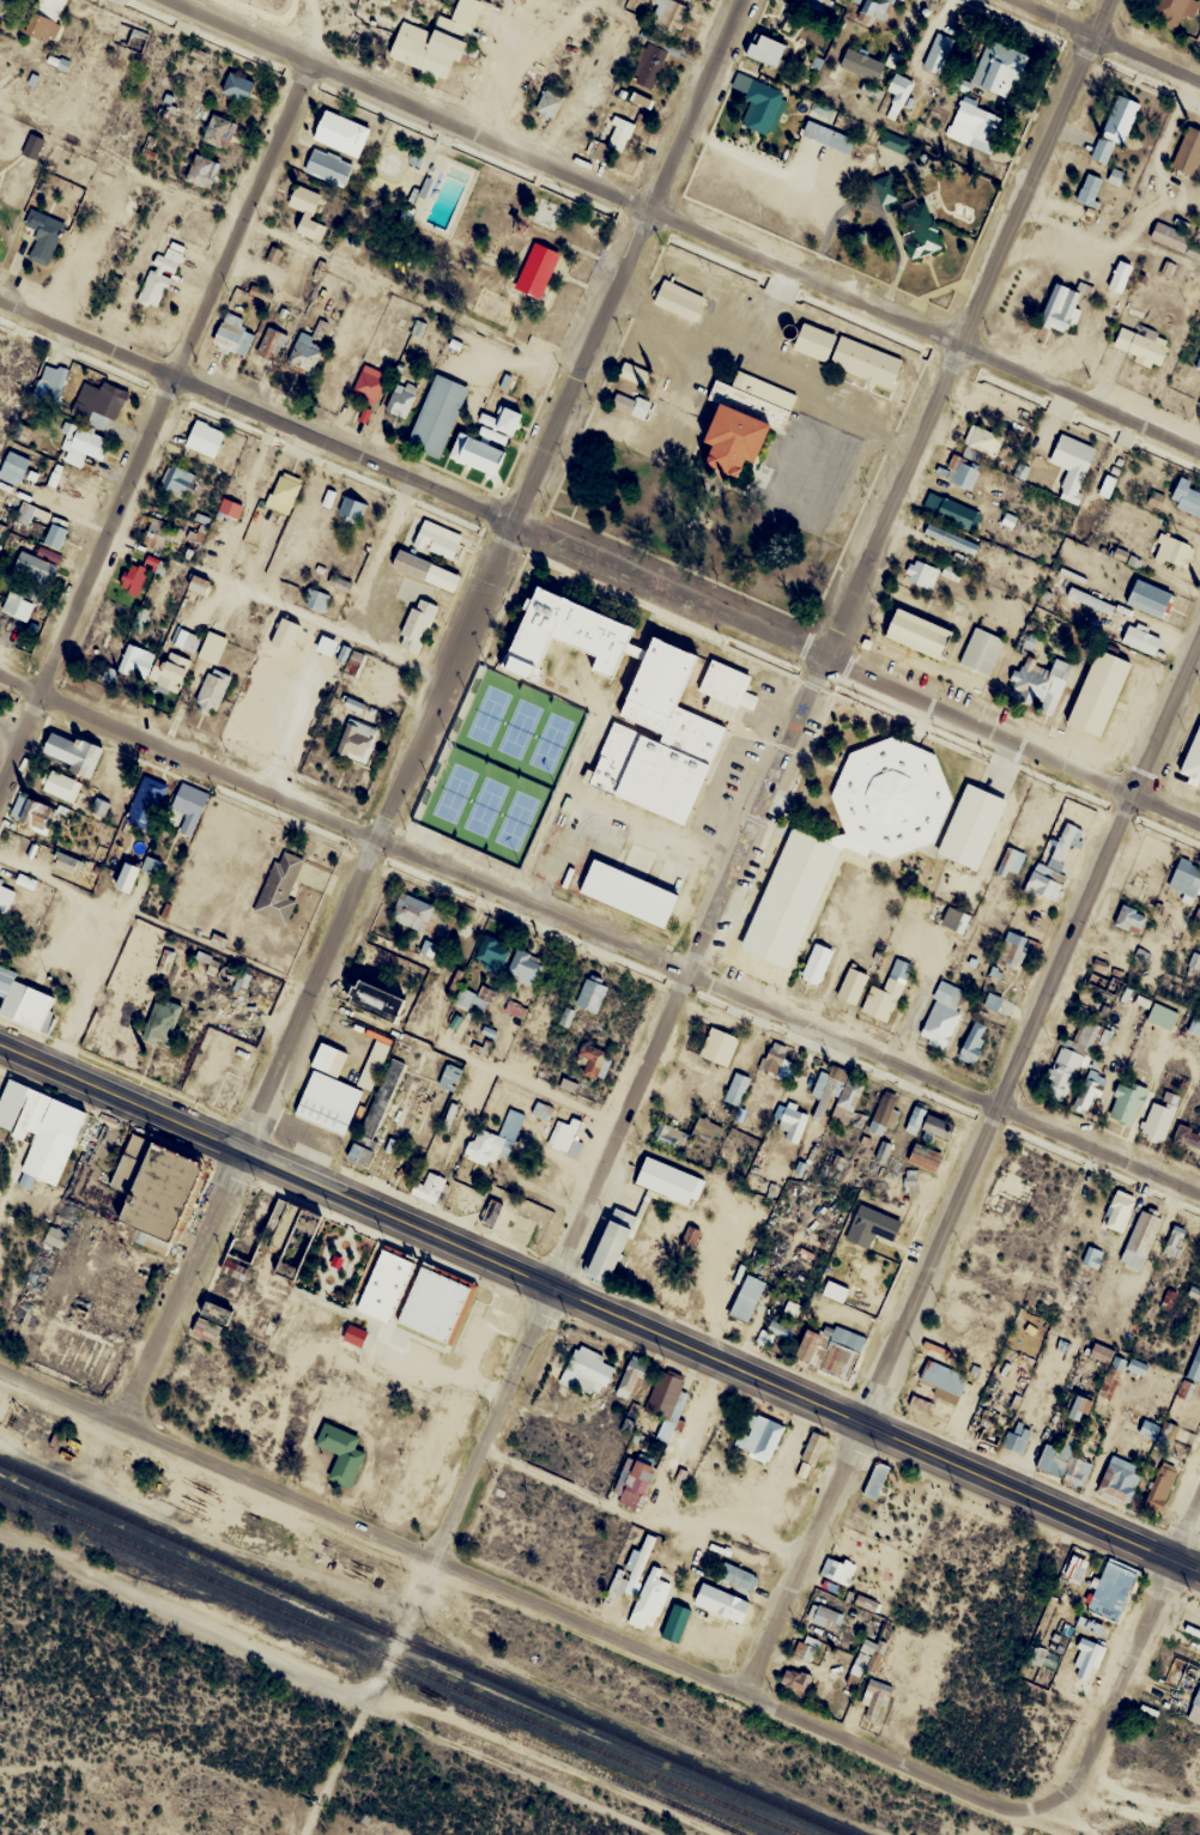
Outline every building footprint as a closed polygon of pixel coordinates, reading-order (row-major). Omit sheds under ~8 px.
[(53,45),(62,24),(55,21),(65,0),(38,0),(23,32),(53,45)] [(452,19),(438,15),(433,31),(400,21),(388,60),(454,80),(479,0),(458,0),(452,19)] [(653,28),(681,28),(681,0),(653,0),(653,28)] [(836,22),(845,4),(837,0),(805,0),(803,5),(836,22)] [(1147,18),(1176,30),(1182,13),(1192,18),(1199,1),(1196,0),(1154,0),(1147,18)] [(140,51),(147,33),(134,28),(127,46),(140,51)] [(746,55),(777,68),(787,45),(756,31),(746,55)] [(922,66),(939,74),(954,39),(937,31),(922,66)] [(1028,55),(989,37),(970,81),(1008,99),(1028,55)] [(669,51),(646,42),(631,82),(636,84),(630,99),(648,105),(669,51)] [(242,103),(251,81),(224,69),(214,91),(242,103)] [(783,93),(737,72),(729,87),(757,100),(746,126),(764,135),(783,93)] [(915,82),(895,72),(887,90),(894,94),(890,103),(902,108),(915,82)] [(534,108),(548,118),(562,100),(548,90),(534,108)] [(1125,144),(1139,102),(1116,94),(1102,136),(1125,144)] [(1002,118),(963,98),(946,133),(984,152),(1002,118)] [(313,140),(359,157),(370,127),(325,110),(313,140)] [(220,151),(232,123),(206,111),(194,139),(220,151)] [(623,152),(635,124),(617,116),(605,144),(623,152)] [(848,154),(854,138),(807,119),(801,135),(848,154)] [(1199,157),(1199,130),(1189,125),(1170,166),(1191,176),(1199,157)] [(303,171),(344,187),(354,163),(313,147),(303,171)] [(202,192),(214,163),(189,152),(177,181),(202,192)] [(1092,207),(1105,180),(1088,172),(1075,199),(1092,207)] [(899,210),(891,174),(873,178),(882,213),(899,210)] [(323,195),(295,185),(288,205),(304,211),(297,233),(323,242),(329,225),(315,220),(323,195)] [(942,248),(925,196),(896,206),(914,258),(942,248)] [(24,225),(37,230),(28,260),(49,267),(64,221),(29,209),(24,225)] [(1189,236),(1156,221),(1149,237),(1182,252),(1189,236)] [(526,244),(508,289),(532,298),(550,254),(526,244)] [(149,314),(176,253),(160,246),(157,255),(151,253),(127,304),(149,314)] [(1127,263),(1118,260),(1108,287),(1117,290),(1127,263)] [(707,297),(663,279),(652,304),(696,322),(707,297)] [(1055,281),(1081,293),(1075,307),(1081,309),(1075,325),(1069,322),(1067,328),(1065,327),(1062,331),(1049,326),(1048,329),(1036,323),(1055,281)] [(245,357),(254,335),(247,332),(251,322),(225,312),(212,344),(245,357)] [(838,335),(803,322),(793,349),(827,362),(838,335)] [(1169,343),(1120,325),(1111,349),(1159,367),(1169,343)] [(285,335),(267,327),(256,353),(274,361),(285,335)] [(314,374),(324,339),(298,332),(287,367),(314,374)] [(840,334),(902,359),(891,389),(875,382),(873,388),(862,384),(865,378),(828,364),(840,334)] [(619,376),(644,386),(649,372),(624,362),(619,376)] [(351,389),(374,402),(388,377),(365,364),(351,389)] [(62,371),(51,365),(49,371),(37,365),(30,380),(38,383),(32,394),(47,401),(62,371)] [(737,369),(798,393),(782,431),(771,428),(757,464),(746,460),(739,476),(708,462),(715,444),(705,440),(720,404),(707,398),(715,377),(729,383),(737,369)] [(468,385),(434,373),(408,446),(441,458),(468,385)] [(107,425),(121,390),(96,380),(92,389),(75,382),(61,417),(79,424),(83,416),(107,425)] [(418,390),(400,380),(384,408),(402,418),(418,390)] [(611,407),(646,418),(650,403),(616,392),(611,407)] [(523,415),(504,406),(494,427),(513,436),(523,415)] [(206,461),(219,431),(189,418),(176,447),(206,461)] [(73,470),(79,456),(92,462),(102,441),(86,435),(89,431),(65,420),(48,459),(73,470)] [(992,458),(1002,439),(975,423),(964,442),(992,458)] [(506,450),(459,432),(449,458),(496,477),(506,450)] [(1049,462),(1067,469),(1057,496),(1077,504),(1099,447),(1060,433),(1049,462)] [(31,473),(20,467),(24,461),(13,455),(17,447),(4,441),(0,448),(0,482),(23,492),(31,473)] [(971,490),(980,470),(953,456),(943,476),(971,490)] [(183,499),(196,477),(171,463),(158,484),(183,499)] [(303,480),(281,470),(266,505),(288,514),(303,480)] [(1178,481),(1170,498),(1178,502),(1176,506),(1199,517),(1199,491),(1178,481)] [(977,513),(931,489),(922,506),(968,530),(977,513)] [(337,513),(360,523),(367,504),(344,495),(337,513)] [(230,520),(236,505),(216,497),(210,511),(230,520)] [(40,523),(44,513),(16,501),(6,525),(22,532),(26,519),(40,523)] [(1017,517),(1006,512),(1001,523),(1012,528),(1017,517)] [(163,550),(173,521),(153,513),(142,542),(163,550)] [(453,561),(463,535),(423,519),(413,545),(453,561)] [(51,551),(60,531),(43,523),(35,544),(51,551)] [(67,528),(50,523),(44,544),(61,549),(67,528)] [(977,545),(929,523),(924,533),(973,554),(977,545)] [(1153,556),(1186,569),(1195,546),(1161,534),(1153,556)] [(391,567),(454,594),(462,575),(398,549),(391,567)] [(14,567),(48,584),(57,566),(22,550),(14,567)] [(162,574),(166,562),(147,555),(142,566),(129,561),(118,588),(138,596),(149,568),(162,574)] [(931,589),(938,568),(911,558),(903,580),(931,589)] [(1126,603),(1162,619),(1173,595),(1136,578),(1126,603)] [(328,595),(311,590),(306,606),(323,611),(328,595)] [(622,632),(617,643),(632,649),(636,641),(686,662),(668,704),(716,725),(673,829),(575,788),(629,662),(614,656),(602,684),(576,672),(580,661),(535,643),(522,674),(491,661),(521,591),(622,632)] [(22,624),(30,605),(1,593),(0,596),(0,616),(22,624)] [(400,649),(424,653),(434,603),(410,599),(400,649)] [(886,638),(942,659),(953,630),(896,609),(886,638)] [(289,652),(301,626),(282,617),(270,644),(289,652)] [(958,664),(989,676),(1004,639),(973,626),(958,664)] [(193,652),(200,637),(181,629),(174,644),(193,652)] [(208,666),(222,638),(201,629),(189,656),(208,666)] [(1026,656),(1036,638),(1023,630),(1013,649),(1026,656)] [(340,643),(323,635),(315,650),(332,658),(340,643)] [(135,685),(151,650),(122,638),(108,672),(135,685)] [(169,694),(184,659),(162,649),(146,684),(169,694)] [(1067,724),(1102,738),(1131,663),(1097,649),(1067,724)] [(184,704),(208,715),(226,676),(207,667),(206,672),(200,670),(184,704)] [(363,767),(377,728),(343,715),(328,753),(363,767)] [(1190,722),(1190,780),(1199,780),(1199,722),(1190,722)] [(91,777),(102,748),(78,738),(77,742),(52,732),(42,756),(91,777)] [(892,735),(937,756),(954,805),(939,842),(890,859),(847,841),(830,794),(848,752),(892,735)] [(82,784),(51,770),(42,790),(73,804),(82,784)] [(123,824),(146,834),(167,787),(143,777),(123,824)] [(190,838),(210,795),(182,782),(170,809),(185,816),(178,833),(190,838)] [(44,833),(54,810),(29,799),(19,821),(44,833)] [(1048,865),(1035,861),(1024,891),(1061,904),(1086,829),(1063,821),(1048,865)] [(788,969),(842,848),(792,826),(738,946),(788,969)] [(278,926),(289,902),(279,898),(297,858),(279,849),(274,861),(268,858),(244,912),(278,926)] [(75,877),(82,864),(58,851),(51,865),(75,877)] [(1182,894),(1179,902),(1198,908),(1199,903),(1199,866),(1178,858),(1167,888),(1182,894)] [(651,932),(667,895),(583,860),(568,896),(651,932)] [(115,888),(128,894),(140,868),(126,862),(115,888)] [(8,891),(0,888),(0,912),(8,891)] [(438,943),(450,914),(394,891),(382,920),(438,943)] [(970,915),(921,894),(913,912),(962,934),(970,915)] [(1133,929),(1141,913),(1122,903),(1114,920),(1133,929)] [(839,938),(822,930),(800,978),(817,985),(839,938)] [(510,949),(487,935),(473,958),(497,972),(510,949)] [(533,985),(544,961),(517,948),(506,973),(533,985)] [(912,964),(895,957),(882,990),(871,985),(861,1011),(888,1022),(912,964)] [(857,1005),(867,974),(847,967),(836,998),(857,1005)] [(10,973),(0,995),(0,968),(10,973)] [(574,1003),(595,1014),(608,987),(587,976),(574,1003)] [(393,1023),(405,999),(360,977),(348,1001),(393,1023)] [(0,995),(0,1010),(31,1024),(44,997),(7,980),(0,995)] [(961,1011),(954,1009),(962,989),(939,981),(920,1037),(948,1047),(961,1011)] [(1009,1018),(1016,1005),(988,991),(982,1004),(1009,1018)] [(170,1047),(184,1004),(156,996),(142,1038),(170,1047)] [(1170,1030),(1178,1012),(1153,1002),(1145,1021),(1170,1030)] [(1086,1055),(1102,1025),(1085,1015),(1071,1041),(1061,1036),(1059,1041),(1086,1055)] [(1190,1017),(1190,1036),(1199,1036),(1199,1017),(1190,1017)] [(973,1064),(989,1027),(973,1020),(957,1057),(973,1064)] [(739,1038),(710,1026),(698,1054),(727,1067),(739,1038)] [(355,1082),(367,1089),(391,1047),(378,1040),(355,1082)] [(338,1137),(357,1089),(331,1078),(341,1053),(314,1041),(303,1068),(307,1070),(287,1115),(338,1137)] [(761,1068),(777,1073),(787,1047),(770,1041),(761,1068)] [(586,1064),(582,1074),(601,1081),(612,1055),(582,1044),(575,1060),(586,1064)] [(365,1167),(406,1063),(389,1057),(349,1160),(365,1167)] [(1063,1099),(1076,1070),(1053,1060),(1040,1089),(1063,1099)] [(437,1084),(452,1091),(462,1069),(447,1062),(437,1084)] [(1102,1087),(1107,1079),(1091,1070),(1072,1103),(1085,1110),(1100,1085),(1102,1087)] [(722,1098),(736,1106),(751,1080),(736,1072),(722,1098)] [(830,1119),(862,1130),(867,1116),(854,1112),(862,1086),(818,1072),(811,1095),(823,1099),(826,1092),(838,1095),(830,1119)] [(1106,1114),(1130,1126),(1148,1090),(1124,1078),(1106,1114)] [(80,1113),(1,1080),(0,1083),(0,1130),(25,1140),(12,1173),(48,1188),(80,1113)] [(891,1129),(905,1099),(884,1090),(871,1120),(891,1129)] [(1152,1098),(1141,1132),(1164,1140),(1176,1106),(1152,1098)] [(555,1109),(537,1100),(531,1112),(549,1121),(555,1109)] [(903,1132),(914,1136),(927,1107),(916,1102),(903,1132)] [(490,1162),(499,1139),(508,1143),(521,1112),(504,1104),(492,1133),(468,1124),(455,1156),(479,1165),(481,1158),(490,1162)] [(796,1144),(810,1115),(785,1104),(775,1126),(786,1131),(783,1138),(796,1144)] [(948,1140),(955,1125),(929,1112),(922,1128),(948,1140)] [(563,1152),(576,1120),(566,1115),(563,1122),(552,1118),(541,1144),(563,1152)] [(717,1124),(700,1116),(691,1137),(708,1145),(717,1124)] [(688,1135),(660,1121),(652,1136),(679,1151),(688,1135)] [(1178,1124),(1171,1142),(1199,1153),(1199,1152),(1199,1132),(1178,1124)] [(164,1249),(198,1170),(192,1159),(126,1133),(103,1187),(121,1194),(108,1227),(164,1249)] [(876,1157),(884,1160),(890,1145),(882,1141),(876,1157)] [(626,1182),(686,1207),(698,1180),(638,1155),(626,1182)] [(429,1205),(441,1177),(422,1169),(417,1182),(408,1179),(402,1193),(429,1205)] [(1137,1199),(1118,1188),(1100,1222),(1119,1232),(1137,1199)] [(491,1228),(503,1199),(493,1195),(481,1223),(491,1228)] [(481,1198),(472,1222),(484,1227),(493,1203),(481,1198)] [(296,1280),(320,1215),(279,1200),(261,1246),(282,1254),(275,1273),(296,1280)] [(894,1241),(902,1220),(859,1204),(845,1240),(868,1249),(873,1234),(894,1241)] [(1140,1270),(1163,1214),(1143,1205),(1119,1261),(1140,1270)] [(598,1286),(630,1217),(607,1206),(575,1276),(598,1286)] [(686,1244),(695,1229),(681,1223),(674,1239),(686,1244)] [(1175,1258),(1188,1230),(1174,1223),(1162,1252),(1175,1258)] [(67,1234),(51,1226),(44,1240),(60,1248),(67,1234)] [(249,1264),(245,1262),(251,1243),(231,1237),(212,1293),(237,1301),(249,1264)] [(349,1309),(383,1324),(408,1260),(375,1246),(349,1309)] [(1103,1252),(1088,1247),(1082,1262),(1097,1268),(1103,1252)] [(392,1321),(447,1344),(472,1283),(417,1260),(392,1321)] [(757,1283),(738,1274),(721,1313),(739,1321),(757,1283)] [(817,1321),(811,1337),(795,1331),(784,1361),(844,1381),(861,1337),(817,1321)] [(1114,1350),(1094,1342),(1089,1355),(1108,1364),(1114,1350)] [(599,1398),(615,1362),(576,1345),(560,1380),(599,1398)] [(648,1363),(631,1356),(615,1394),(632,1401),(648,1363)] [(1147,1366),(1132,1358),(1126,1368),(1141,1376),(1147,1366)] [(959,1376),(947,1405),(905,1387),(917,1359),(959,1376)] [(684,1377),(659,1368),(647,1402),(672,1411),(684,1377)] [(1090,1398),(1076,1394),(1069,1417),(1084,1421),(1090,1398)] [(929,1410),(931,1400),(911,1397),(909,1407),(929,1410)] [(744,1415),(731,1447),(762,1460),(775,1427),(744,1415)] [(308,1445),(332,1454),(321,1479),(343,1489),(358,1451),(350,1447),(354,1435),(319,1419),(308,1445)] [(1020,1454),(1033,1430),(1019,1423),(1006,1447),(1020,1454)] [(800,1458),(814,1464),(826,1436),(812,1430),(800,1458)] [(817,1436),(804,1431),(793,1460),(807,1465),(817,1436)] [(1035,1469),(1080,1486),(1089,1462),(1071,1455),(1072,1452),(1045,1442),(1035,1469)] [(659,1460),(637,1449),(613,1498),(635,1509),(659,1460)] [(1094,1492),(1125,1506),(1142,1468),(1112,1454),(1094,1492)] [(1159,1512),(1178,1467),(1162,1460),(1143,1505),(1159,1512)] [(867,1461),(854,1495),(867,1500),(880,1467),(867,1461)] [(862,1493),(875,1498),(889,1466),(876,1461),(862,1493)] [(630,1576),(639,1580),(656,1536),(647,1533),(630,1576)] [(848,1586),(855,1568),(826,1556),(819,1573),(848,1586)] [(1102,1557),(1078,1609),(1107,1622),(1131,1570),(1102,1557)] [(716,1576),(754,1592),(761,1576),(722,1560),(716,1576)] [(666,1572),(651,1566),(628,1623),(646,1630),(666,1581),(662,1580),(666,1572)] [(843,1615),(816,1604),(809,1620),(837,1631),(843,1615)] [(794,1654),(811,1662),(820,1641),(803,1633),(794,1654)] [(1072,1637),(1062,1664),(1085,1672),(1096,1646),(1072,1637)] [(1190,1686),(1199,1665),(1199,1691),(1190,1686)] [(802,1695),(809,1676),(786,1667),(779,1687),(802,1695)] [(877,1722),(892,1685),(870,1677),(861,1702),(868,1705),(863,1717),(877,1722)] [(1144,1686),(1139,1700),(1199,1723),(1199,1686),(1193,1705),(1144,1686)]
